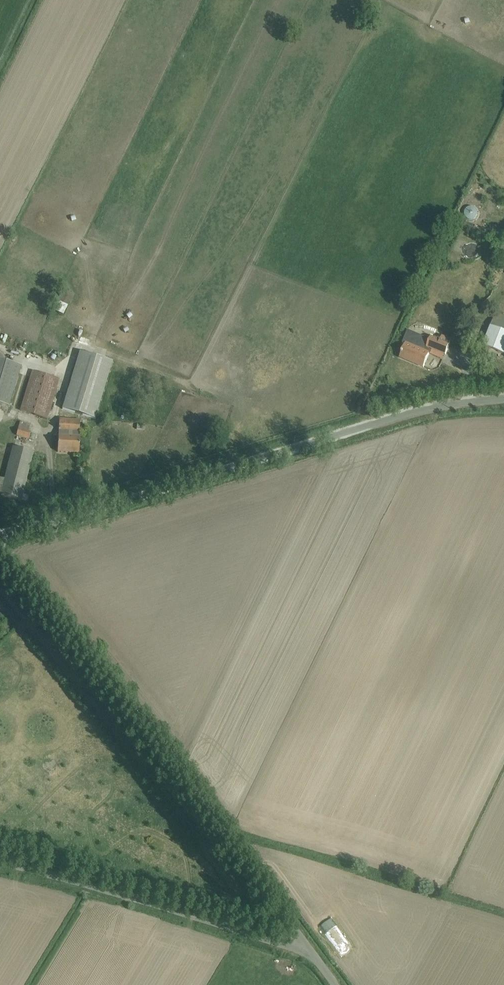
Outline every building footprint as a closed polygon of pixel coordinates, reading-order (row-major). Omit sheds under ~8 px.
[(482,346),(503,354),(503,316),(496,313),(482,346)] [(429,348),(444,354),(446,355),(452,340),(442,336),(440,340),(431,336),(430,339),(408,330),(403,342),(406,343),(400,357),(424,367),(430,353),(428,353),(429,348)] [(428,353),(430,353),(443,359),(444,354),(429,348),(428,353)] [(0,361),(0,406),(10,409),(22,368),(0,361)] [(61,380),(33,372),(22,413),(49,421),(61,380)] [(67,384),(63,418),(79,420),(83,386),(67,384)] [(81,420),(60,419),(58,454),(80,455),(81,420)] [(35,452),(15,447),(2,497),(22,502),(35,452)]
